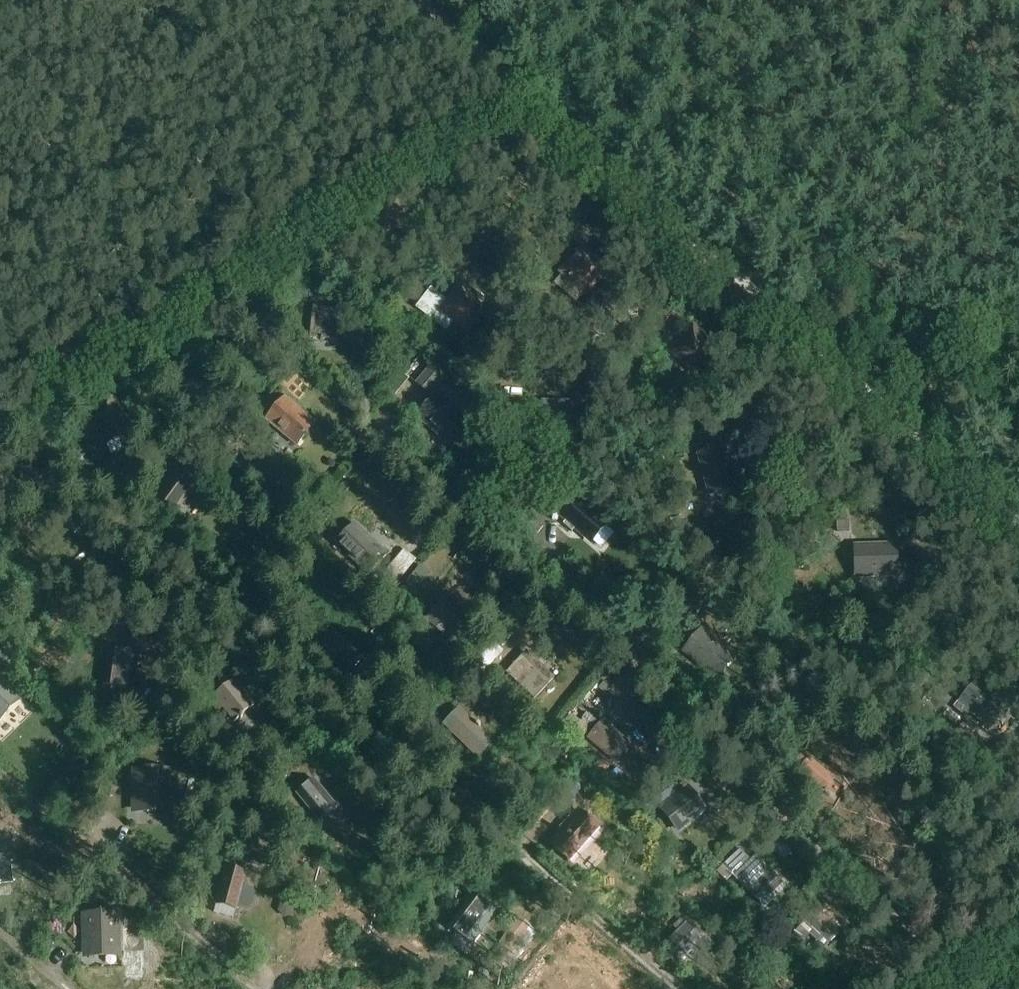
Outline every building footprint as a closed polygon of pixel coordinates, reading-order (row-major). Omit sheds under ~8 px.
[(589,293),(610,270),(587,249),(566,272),(589,293)] [(467,334),(490,304),(459,281),(444,301),(429,289),(414,309),(445,333),(453,323),(467,334)] [(309,340),(336,341),(338,311),(311,309),(309,340)] [(467,353),(474,344),(465,336),(458,346),(467,353)] [(429,393),(441,379),(427,367),(415,382),(429,393)] [(434,395),(414,418),(450,449),(471,426),(434,395)] [(106,443),(130,435),(117,398),(93,406),(106,443)] [(297,446),(315,424),(284,398),(266,420),(297,446)] [(709,495),(730,489),(719,449),(710,451),(708,444),(696,447),(699,455),(698,455),(709,495)] [(176,470),(156,498),(176,512),(187,497),(196,485),(176,470)] [(609,526),(580,501),(575,496),(557,520),(593,547),(597,542),(611,526),(610,525),(609,526)] [(532,540),(542,526),(526,515),(516,529),(532,540)] [(368,576),(387,555),(354,524),(335,545),(368,576)] [(854,579),(899,578),(898,545),(853,546),(854,579)] [(409,546),(389,567),(402,578),(421,558),(409,546)] [(448,642),(464,625),(455,618),(459,613),(443,599),(424,621),(448,642)] [(104,614),(96,613),(95,626),(103,627),(104,614)] [(352,673),(364,658),(332,632),(318,649),(337,665),(340,662),(352,673)] [(717,678),(733,659),(702,632),(686,652),(717,678)] [(133,689),(138,655),(110,651),(105,685),(133,689)] [(527,652),(522,658),(507,674),(535,700),(550,683),(555,678),(527,652)] [(2,656),(0,654),(0,675),(6,681),(16,671),(2,656)] [(0,681),(0,717),(18,700),(0,681)] [(234,722),(253,706),(233,681),(209,701),(218,711),(223,708),(234,722)] [(994,697),(977,683),(961,701),(991,727),(1007,708),(994,697)] [(945,708),(951,699),(935,688),(928,697),(945,708)] [(479,759),(495,743),(460,708),(444,724),(479,759)] [(564,744),(580,723),(571,716),(555,737),(564,744)] [(617,763),(632,745),(603,721),(587,739),(617,763)] [(129,813),(167,814),(168,768),(130,768),(129,813)] [(319,821),(336,807),(314,780),(297,795),(319,821)] [(660,808),(677,830),(704,810),(686,787),(660,808)] [(572,867),(603,831),(576,808),(545,845),(572,867)] [(751,862),(735,878),(756,899),(763,892),(772,901),(786,887),(756,857),(751,862)] [(14,886),(12,863),(0,864),(0,887),(14,886)] [(723,866),(717,872),(726,882),(732,876),(723,866)] [(226,869),(216,904),(214,913),(233,918),(236,909),(237,905),(247,908),(251,906),(254,894),(252,890),(241,888),(245,874),(226,869)] [(462,953),(470,943),(471,944),(473,942),(475,943),(481,936),(480,933),(496,912),(473,895),(449,927),(458,934),(451,944),(462,953)] [(804,943),(810,936),(818,943),(816,945),(823,952),(842,932),(824,915),(818,921),(811,915),(794,934),(804,943)] [(117,933),(120,933),(120,920),(117,920),(117,916),(85,916),(86,957),(118,956),(117,933)] [(702,940),(694,932),(681,919),(673,927),(678,932),(664,945),(680,962),(702,940)]
